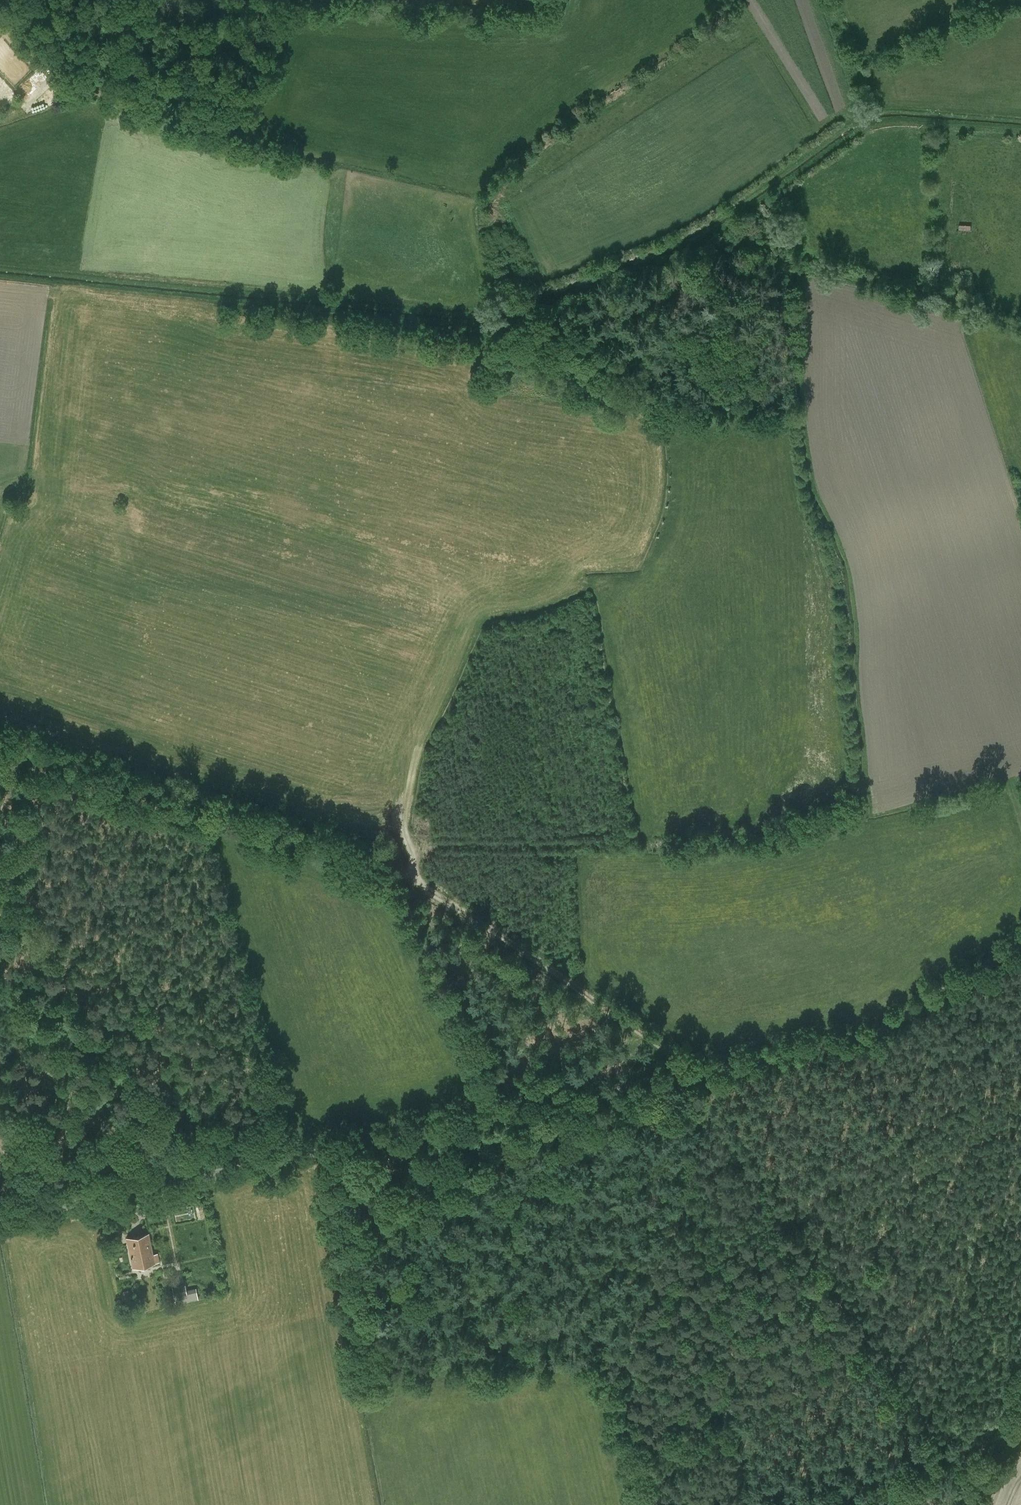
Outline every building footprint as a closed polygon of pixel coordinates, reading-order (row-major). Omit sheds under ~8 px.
[(155,1263),(154,1263),(159,1262),(157,1253),(153,1254),(148,1232),(126,1237),(133,1267),(155,1263)] [(175,1285),(177,1301),(200,1298),(199,1290),(188,1291),(187,1283),(175,1285)]
